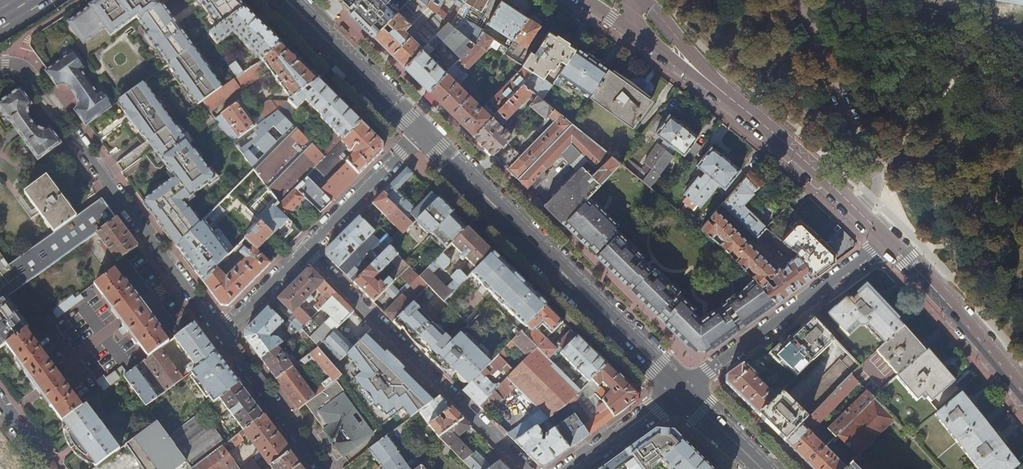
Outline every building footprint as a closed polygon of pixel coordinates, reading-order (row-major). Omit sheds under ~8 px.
[(68,22),(84,44),(105,28),(111,36),(137,17),(147,32),(144,34),(156,50),(158,49),(169,65),(193,47),(181,31),(177,26),(178,25),(163,5),(169,0),(99,0),(68,22)] [(207,13),(210,11),(221,27),(246,9),(237,0),(197,0),(207,13)] [(340,4),(358,21),(373,37),(383,27),(387,23),(397,12),(399,10),(390,0),(343,0),(340,4)] [(404,6),(413,15),(424,5),(419,0),(410,0),(404,6)] [(430,1),(427,6),(436,13),(443,0),(431,0),(430,1)] [(465,0),(456,0),(460,2),(451,19),(440,10),(437,15),(448,23),(450,25),(465,0)] [(450,25),(456,29),(470,6),(481,12),(488,0),(465,0),(450,25)] [(527,17),(501,1),(487,23),(511,38),(509,41),(511,43),(527,17)] [(267,30),(246,9),(221,27),(210,35),(217,45),(229,36),(232,36),(237,41),(239,39),(245,45),(245,46),(250,51),(250,50),(261,60),(282,45),(267,30)] [(383,27),(373,37),(391,54),(404,67),(423,48),(405,31),(410,25),(397,12),(387,23),(393,29),(391,29),(388,32),(383,27)] [(417,34),(427,43),(428,43),(437,34),(448,23),(437,15),(437,14),(417,34)] [(511,43),(507,48),(504,54),(521,65),(531,51),(525,48),(540,26),(527,17),(511,43)] [(456,29),(450,25),(448,23),(437,34),(444,40),(461,58),(474,45),(463,35),(456,29)] [(463,35),(474,45),(482,32),(482,31),(470,24),(463,35)] [(447,72),(429,91),(440,102),(452,114),(473,135),(514,92),(512,90),(515,86),(518,89),(523,84),(531,72),(522,66),(482,107),(458,84),(467,75),(465,72),(485,50),(493,39),(482,32),(474,45),(461,58),(447,72)] [(523,84),(532,91),(535,94),(542,100),(551,86),(543,78),(549,70),(548,70),(549,68),(550,68),(552,70),(553,71),(554,70),(553,69),(555,68),(556,67),(556,66),(558,64),(563,68),(576,49),(568,44),(569,42),(556,34),(555,36),(548,32),(545,36),(544,38),(543,40),(542,40),(541,42),(540,44),(539,44),(538,46),(539,46),(543,49),(542,50),(541,51),(539,53),(540,55),(539,56),(534,53),(531,51),(521,65),(522,66),(531,72),(523,84)] [(428,43),(434,49),(435,50),(444,40),(437,34),(428,43)] [(423,48),(404,67),(410,72),(429,91),(447,72),(428,54),(434,49),(428,43),(427,43),(423,48)] [(302,65),(282,45),(261,60),(269,70),(291,100),(304,91),(308,87),(318,81),(302,65)] [(223,88),(193,47),(169,65),(198,105),(203,102),(223,88)] [(563,84),(577,93),(580,90),(590,96),(608,69),(598,62),(588,55),(577,47),(576,49),(563,68),(559,74),(566,79),(563,84)] [(72,52),(47,70),(45,71),(56,86),(59,86),(62,86),(65,86),(67,87),(70,89),(72,91),(75,94),(76,96),(76,99),(76,101),(76,104),(75,107),(74,110),(85,125),(111,106),(100,91),(97,93),(81,69),(83,67),(72,52)] [(588,55),(598,62),(600,60),(589,53),(588,55)] [(269,70),(261,60),(256,64),(264,74),(269,70)] [(236,62),(229,67),(237,78),(244,73),(236,62)] [(237,78),(235,79),(243,89),(264,74),(256,64),(244,73),(237,78)] [(590,96),(589,97),(631,127),(651,100),(608,69),(590,96)] [(322,76),(318,81),(332,95),(336,91),(322,76)] [(316,168),(361,123),(350,112),(335,98),(332,95),(318,81),(308,87),(311,91),(308,94),(304,91),(291,100),(287,103),(264,119),(256,125),(237,139),(233,142),(253,169),(279,205),(307,177),(316,168)] [(144,83),(119,101),(126,111),(124,113),(139,133),(141,132),(148,141),(173,123),(144,83)] [(514,92),(473,135),(493,154),(511,135),(498,122),(500,120),(503,123),(507,120),(505,118),(532,91),(523,84),(518,89),(514,92)] [(18,90),(0,102),(0,106),(16,129),(39,160),(60,145),(61,144),(49,128),(45,130),(41,129),(37,127),(34,124),(31,119),(29,114),(29,111),(29,108),(32,104),(20,89),(18,90)] [(577,93),(587,100),(589,97),(590,96),(580,90),(577,93)] [(440,102),(429,91),(424,96),(435,107),(440,102)] [(511,147),(499,160),(518,179),(572,123),(542,100),(535,94),(531,99),(533,101),(530,105),(545,118),(543,119),(546,121),(550,117),(552,118),(554,118),(554,121),(520,155),(511,147)] [(264,119),(287,103),(286,101),(269,100),(257,109),(264,119)] [(238,102),(220,115),(237,139),(256,125),(248,115),(238,102)] [(257,109),(248,115),(256,125),(264,119),(257,109)] [(658,114),(647,127),(657,134),(655,137),(662,142),(664,140),(666,141),(670,144),(684,124),(679,120),(678,121),(669,114),(664,120),(658,114)] [(220,115),(215,118),(233,142),(237,139),(220,115)] [(214,179),(174,123),(148,142),(175,179),(143,202),(164,229),(177,247),(187,236),(193,231),(200,223),(183,201),(214,179)] [(320,190),(331,202),(383,151),(382,145),(373,136),(361,123),(316,168),(324,177),(337,164),(340,167),(345,162),(346,163),(328,181),(325,184),(326,184),(320,190)] [(544,204),(562,223),(585,199),(620,163),(572,123),(518,179),(527,188),(531,185),(534,188),(547,175),(544,171),(561,154),(577,170),(562,186),(562,185),(560,187),(561,187),(554,194),(553,194),(552,196),(545,203),(544,204)] [(534,130),(529,124),(520,133),(526,138),(534,130)] [(691,159),(701,147),(694,142),(698,136),(689,128),(684,124),(670,144),(675,148),(684,155),(685,154),(691,159)] [(661,147),(665,150),(670,144),(666,141),(661,147)] [(625,157),(620,163),(642,181),(665,150),(661,147),(657,144),(643,162),(646,164),(641,170),(625,157)] [(670,144),(665,150),(671,154),(675,148),(670,144)] [(711,177),(726,157),(721,153),(721,154),(712,146),(704,156),(701,155),(699,158),(701,159),(697,165),(711,177)] [(665,150),(642,181),(649,187),(673,156),(671,154),(665,150)] [(731,161),(726,157),(711,177),(725,188),(730,182),(732,183),(734,180),(732,179),(740,169),(731,162),(731,161)] [(324,177),(316,168),(307,177),(320,190),(326,184),(325,184),(328,181),(324,177)] [(253,169),(200,223),(193,231),(223,262),(245,240),(261,224),(270,233),(281,223),(286,217),(277,208),(279,205),(253,169)] [(404,170),(383,192),(387,196),(394,189),(408,174),(404,170)] [(39,214),(53,233),(76,218),(46,176),(24,192),(39,214)] [(685,204),(687,206),(706,183),(698,176),(684,193),(687,195),(683,200),(686,203),(685,204)] [(327,207),(331,202),(320,190),(307,177),(279,205),(277,208),(286,217),(300,203),(302,204),(306,200),(313,206),(320,214),(327,207)] [(756,237),(765,228),(742,205),(753,194),(752,193),(758,188),(757,185),(750,178),(745,177),(722,204),(756,237)] [(706,183),(687,206),(688,208),(690,206),(693,209),(697,204),(700,206),(714,189),(706,183)] [(396,210),(405,200),(394,189),(387,196),(385,198),(396,210)] [(387,196),(383,192),(374,202),(372,204),(387,218),(396,210),(385,198),(387,196)] [(4,300),(7,298),(96,234),(116,219),(102,199),(101,200),(100,199),(76,218),(53,233),(8,266),(0,254),(0,303),(4,300)] [(432,235),(453,213),(445,206),(438,199),(426,211),(416,221),(412,225),(419,232),(427,240),(432,235)] [(597,253),(618,231),(614,227),(616,224),(592,201),(590,203),(585,199),(562,223),(579,239),(587,247),(589,245),(597,253)] [(306,200),(302,204),(301,205),(308,212),(310,212),(313,210),(313,206),(306,200)] [(416,221),(426,211),(419,205),(415,210),(405,200),(396,210),(407,220),(412,216),(416,221)] [(384,222),(369,207),(359,217),(374,232),(379,227),(384,222)] [(403,235),(408,229),(412,225),(407,220),(396,210),(387,218),(387,219),(403,235)] [(755,273),(752,277),(754,279),(777,303),(794,290),(813,277),(811,275),(795,252),(793,254),(795,257),(787,262),(788,263),(782,270),(779,267),(776,270),(717,210),(711,217),(715,221),(712,223),(708,220),(700,229),(710,237),(715,232),(723,241),(719,245),(728,253),(731,249),(739,256),(735,260),(743,268),(747,265),(755,273)] [(447,250),(468,228),(463,224),(453,213),(432,235),(447,250)] [(302,232),(286,217),(281,223),(287,229),(283,233),(292,242),(296,238),(302,232)] [(374,232),(359,217),(343,233),(326,250),(326,256),(338,268),(350,256),(346,253),(348,252),(348,250),(347,249),(350,246),(355,251),(374,232)] [(126,232),(116,219),(96,234),(103,243),(101,245),(108,255),(111,253),(117,262),(137,247),(126,232)] [(811,275),(829,262),(833,259),(833,253),(801,222),(797,223),(780,240),(792,250),(795,252),(811,275)] [(261,224),(245,240),(256,251),(272,235),(270,233),(261,224)] [(416,236),(419,232),(412,225),(408,229),(416,236)] [(354,283),(389,248),(395,243),(379,227),(374,232),(355,251),(350,256),(338,268),(354,283)] [(476,268),(492,252),(486,247),(468,228),(447,250),(435,262),(459,286),(467,278),(450,261),(457,254),(458,251),(476,268)] [(780,240),(765,228),(756,237),(755,238),(759,242),(766,236),(789,254),(792,250),(780,240)] [(223,262),(193,231),(187,236),(197,246),(209,259),(217,268),(223,262)] [(745,325),(777,303),(754,279),(743,290),(744,291),(736,296),(735,294),(726,300),(728,302),(722,306),(724,308),(718,312),(715,308),(700,318),(692,310),(694,308),(683,296),(679,300),(674,294),(678,291),(667,280),(666,282),(659,275),(661,273),(653,266),(651,267),(647,263),(645,265),(640,260),(643,256),(636,250),(634,251),(627,243),(628,242),(618,231),(597,253),(595,255),(626,285),(628,283),(632,287),(630,289),(655,314),(657,312),(665,319),(663,321),(688,346),(692,346),(695,350),(705,351),(709,349),(713,349),(739,330),(738,328),(744,324),(745,325)] [(187,236),(177,247),(186,259),(197,246),(187,236)] [(245,240),(223,262),(217,268),(203,282),(210,291),(220,305),(228,306),(253,281),(269,265),(261,256),(256,251),(245,240)] [(374,303),(379,297),(390,285),(396,279),(409,266),(404,262),(389,248),(354,283),(374,303)] [(261,256),(269,265),(275,259),(266,250),(261,256)] [(496,298),(517,277),(507,267),(492,252),(476,268),(474,271),(471,273),(483,285),(483,284),(491,292),(490,292),(496,298)] [(206,259),(194,270),(203,282),(217,268),(209,259),(206,259)] [(813,277),(830,264),(829,262),(811,275),(813,277)] [(420,296),(429,286),(419,277),(409,266),(396,279),(390,285),(396,291),(406,282),(411,288),(420,296)] [(429,286),(444,301),(452,293),(427,269),(419,277),(429,286)] [(133,295),(115,270),(94,285),(113,310),(112,311),(128,333),(129,332),(149,357),(159,349),(169,342),(150,316),(151,315),(135,294),(133,295)] [(294,283),(278,299),(296,318),(292,323),(290,321),(285,324),(286,326),(294,334),(295,333),(302,328),(311,319),(299,308),(306,300),(309,303),(313,298),(314,296),(312,294),(316,290),(322,296),(318,299),(320,301),(314,307),(318,311),(321,308),(336,293),(312,270),(307,270),(294,283)] [(527,326),(547,306),(536,296),(517,277),(496,298),(526,327),(527,326)] [(396,291),(390,285),(379,297),(382,300),(386,302),(396,291)] [(393,322),(412,303),(420,296),(411,288),(405,295),(410,300),(408,302),(402,296),(384,313),(393,322)] [(882,346),(903,327),(866,288),(850,302),(847,299),(836,310),(834,308),(826,314),(847,336),(859,325),(863,324),(882,346)] [(354,311),(336,293),(321,308),(331,317),(320,328),(311,319),(302,328),(318,347),(322,343),(335,330),(354,311)] [(76,298),(73,295),(52,311),(57,318),(83,299),(81,295),(76,298)] [(382,300),(379,297),(374,303),(377,306),(382,300)] [(7,298),(4,300),(26,330),(29,328),(7,298)] [(0,303),(0,349),(6,344),(26,330),(4,300),(0,303)] [(433,361),(452,342),(412,303),(393,322),(400,329),(402,327),(427,352),(425,354),(433,361)] [(549,335),(563,322),(556,316),(547,306),(527,326),(530,329),(524,335),(521,332),(507,347),(509,349),(514,344),(527,357),(537,348),(546,339),(537,330),(543,324),(547,329),(545,331),(549,335)] [(284,323),(269,308),(245,332),(245,338),(251,347),(260,359),(277,346),(281,344),(282,343),(278,338),(274,338),(271,335),(284,323)] [(834,340),(812,317),(790,339),(810,361),(811,362),(834,340)] [(204,336),(194,323),(174,338),(181,347),(179,348),(180,351),(183,349),(192,362),(185,368),(185,369),(181,378),(159,349),(149,357),(144,361),(166,391),(190,373),(217,353),(204,336)] [(294,334),(286,326),(283,329),(290,337),(294,334)] [(924,352),(903,327),(882,346),(876,351),(897,376),(924,352)] [(302,328),(295,333),(312,352),(318,347),(302,328)] [(26,330),(6,344),(26,371),(25,373),(40,395),(42,393),(62,421),(82,407),(68,387),(66,388),(60,380),(62,379),(46,357),(44,358),(39,350),(40,349),(26,330)] [(353,347),(335,330),(322,343),(340,361),(347,354),(353,347)] [(564,350),(577,337),(573,333),(571,331),(558,344),(564,350)] [(469,384),(490,364),(460,334),(452,342),(433,361),(441,369),(446,372),(449,372),(453,371),(455,372),(457,373),(469,384)] [(365,335),(353,347),(347,354),(356,366),(379,348),(365,335)] [(591,379),(606,365),(594,353),(577,337),(564,350),(561,354),(586,380),(582,381),(578,385),(582,389),(586,385),(591,379)] [(781,347),(775,340),(764,349),(748,360),(760,372),(775,386),(781,392),(810,361),(790,339),(789,338),(787,339),(786,339),(786,340),(786,341),(786,342),(781,347)] [(557,350),(546,339),(537,348),(548,359),(557,350)] [(277,346),(260,359),(267,367),(276,379),(293,366),(287,359),(289,357),(285,353),(283,354),(277,346)] [(312,352),(299,362),(301,364),(303,362),(305,365),(314,359),(330,377),(322,384),(326,388),(336,380),(343,376),(335,366),(318,347),(312,352)] [(386,355),(379,348),(356,366),(362,373),(355,378),(376,406),(379,403),(387,414),(394,409),(397,413),(403,408),(411,418),(412,417),(419,412),(432,403),(428,397),(400,369),(386,355)] [(547,419),(567,404),(580,391),(552,363),(548,359),(537,348),(527,357),(514,371),(479,406),(487,415),(516,386),(540,410),(513,429),(520,439),(536,427),(543,422),(547,419)] [(952,383),(924,352),(897,376),(872,398),(873,399),(894,420),(909,436),(935,415),(939,412),(930,402),(952,383)] [(208,396),(213,403),(219,398),(239,383),(229,369),(217,353),(190,373),(195,379),(196,378),(209,395),(208,396)] [(389,353),(386,355),(400,369),(403,366),(389,353)] [(463,391),(479,406),(514,371),(498,355),(490,364),(469,384),(463,391)] [(726,376),(726,384),(740,398),(758,416),(780,393),(781,392),(775,386),(769,392),(755,378),(760,372),(748,360),(726,376)] [(120,378),(123,376),(127,373),(122,365),(115,370),(116,372),(120,378)] [(623,381),(606,365),(591,379),(598,386),(602,382),(611,391),(602,401),(597,396),(603,391),(599,387),(593,392),(586,385),(582,389),(580,391),(567,404),(574,414),(589,435),(633,402),(634,393),(623,381)] [(293,366),(276,379),(284,390),(298,409),(305,404),(315,396),(293,366)] [(123,376),(146,406),(157,398),(144,381),(146,380),(145,377),(142,379),(134,368),(127,373),(123,376)] [(106,379),(111,385),(120,378),(116,372),(106,379)] [(857,382),(850,375),(807,419),(784,442),(794,452),(807,465),(824,447),(809,432),(812,429),(811,428),(857,382)] [(96,381),(103,391),(111,385),(106,379),(104,376),(96,381)] [(315,396),(305,404),(324,429),(333,441),(336,445),(339,449),(367,427),(362,420),(358,423),(352,415),(356,412),(343,394),(345,393),(336,380),(326,388),(318,394),(315,396)] [(243,430),(263,415),(250,397),(239,383),(219,398),(243,430)] [(315,389),(318,394),(326,388),(322,384),(315,389)] [(873,399),(872,398),(866,391),(827,429),(823,433),(830,441),(836,435),(873,399)] [(780,393),(758,416),(771,428),(784,442),(807,419),(780,393)] [(961,393),(939,412),(935,415),(956,442),(983,420),(982,419),(980,419),(962,397),(963,396),(961,393)] [(432,403),(419,412),(438,437),(439,437),(463,419),(440,396),(432,403)] [(894,420),(873,399),(836,435),(858,457),(894,420)] [(62,421),(62,422),(62,424),(63,423),(67,428),(71,434),(68,436),(70,441),(71,444),(72,444),(74,445),(77,449),(76,451),(79,453),(83,457),(86,454),(91,460),(94,465),(93,466),(95,467),(119,449),(86,404),(82,407),(62,421)] [(168,436),(186,461),(192,468),(222,446),(225,443),(201,411),(168,436)] [(569,449),(589,435),(574,414),(554,429),(569,449)] [(270,466),(290,451),(286,445),(270,424),(263,415),(243,430),(246,434),(257,449),(270,466)] [(412,417),(411,418),(406,422),(412,429),(418,425),(412,417)] [(463,419),(439,437),(453,451),(471,468),(488,468),(499,460),(503,458),(496,451),(485,460),(488,463),(482,468),(470,456),(472,454),(451,433),(454,431),(459,436),(471,426),(463,419)] [(547,465),(569,449),(554,429),(547,419),(543,422),(550,431),(546,434),(545,440),(543,441),(540,441),(541,433),(536,427),(520,439),(515,442),(538,465),(547,465)] [(983,420),(956,442),(977,468),(1013,468),(1018,465),(1012,458),(1011,458),(988,429),(989,428),(983,420)] [(142,468),(176,468),(186,461),(168,436),(156,421),(125,445),(142,468)] [(367,427),(339,449),(343,455),(372,434),(367,427)] [(71,434),(67,428),(62,431),(64,437),(67,443),(70,441),(68,436),(71,434)] [(507,433),(515,442),(520,439),(513,429),(507,433)] [(683,441),(677,436),(672,431),(657,429),(626,451),(639,468),(651,468),(661,462),(683,441)] [(243,430),(231,439),(236,445),(243,439),(242,438),(242,437),(246,434),(243,430)] [(387,436),(369,450),(381,466),(405,447),(403,445),(397,449),(387,436)] [(453,451),(439,437),(438,437),(435,443),(448,456),(453,451)] [(702,461),(683,441),(661,462),(668,468),(711,468),(702,461)] [(192,468),(239,468),(222,446),(192,468)] [(381,466),(383,468),(416,468),(421,465),(405,447),(381,466)] [(824,447),(807,465),(812,468),(845,468),(824,447)] [(297,460),(290,451),(270,466),(272,468),(304,468),(297,460)] [(626,451),(609,464),(601,468),(639,468),(626,451)] [(87,463),(91,460),(86,454),(83,457),(79,453),(75,455),(78,458),(87,463)] [(253,460),(241,468),(259,468),(253,460)] [(488,468),(508,468),(499,460),(488,468)]
